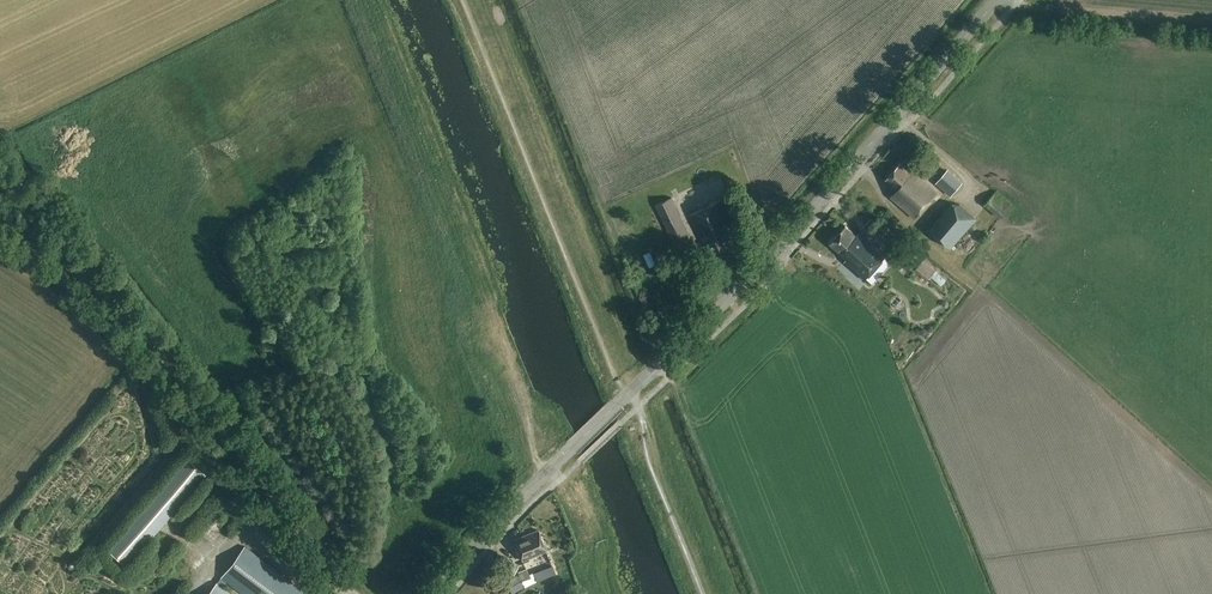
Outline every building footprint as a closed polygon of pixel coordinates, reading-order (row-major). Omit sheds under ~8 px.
[(928,176),(938,164),(925,153),(915,165),(928,176)] [(906,169),(900,164),(886,179),(897,189),(891,197),(915,218),(937,193),(908,166),(906,169)] [(936,182),(950,194),(961,181),(946,169),(936,182)] [(1006,216),(1017,204),(1007,195),(996,206),(1006,216)] [(679,263),(698,254),(673,197),(654,205),(679,263)] [(734,251),(726,233),(735,229),(721,198),(690,212),(707,250),(711,249),(715,259),(734,251)] [(950,249),(976,219),(955,199),(928,229),(950,249)] [(856,234),(846,224),(831,242),(848,257),(845,260),(866,279),(887,255),(859,231),(856,234)] [(902,246),(896,253),(897,259),(910,270),(918,260),(902,246)] [(653,255),(658,262),(664,259),(659,251),(653,255)] [(922,270),(936,280),(945,268),(932,258),(922,270)] [(945,311),(952,298),(945,294),(938,307),(945,311)] [(126,567),(206,475),(185,457),(105,549),(126,567)] [(288,548),(265,524),(257,531),(280,556),(288,548)] [(523,560),(547,550),(544,543),(544,541),(543,539),(542,538),(538,530),(514,539),(523,560)] [(572,543),(565,546),(568,553),(575,550),(572,543)] [(244,547),(208,593),(232,593),(223,587),(227,581),(244,593),(306,593),(244,547)] [(512,577),(519,564),(498,553),(492,565),(512,577)] [(291,573),(303,570),(301,562),(290,565),(291,573)] [(546,576),(541,565),(532,569),(537,580),(546,576)] [(522,580),(530,577),(527,568),(518,571),(521,580),(522,580)] [(504,582),(511,593),(516,593),(515,592),(524,587),(517,575),(504,582)] [(530,577),(522,580),(525,587),(537,581),(534,575),(530,577)] [(159,590),(163,593),(173,593),(175,592),(166,582),(159,590)]
